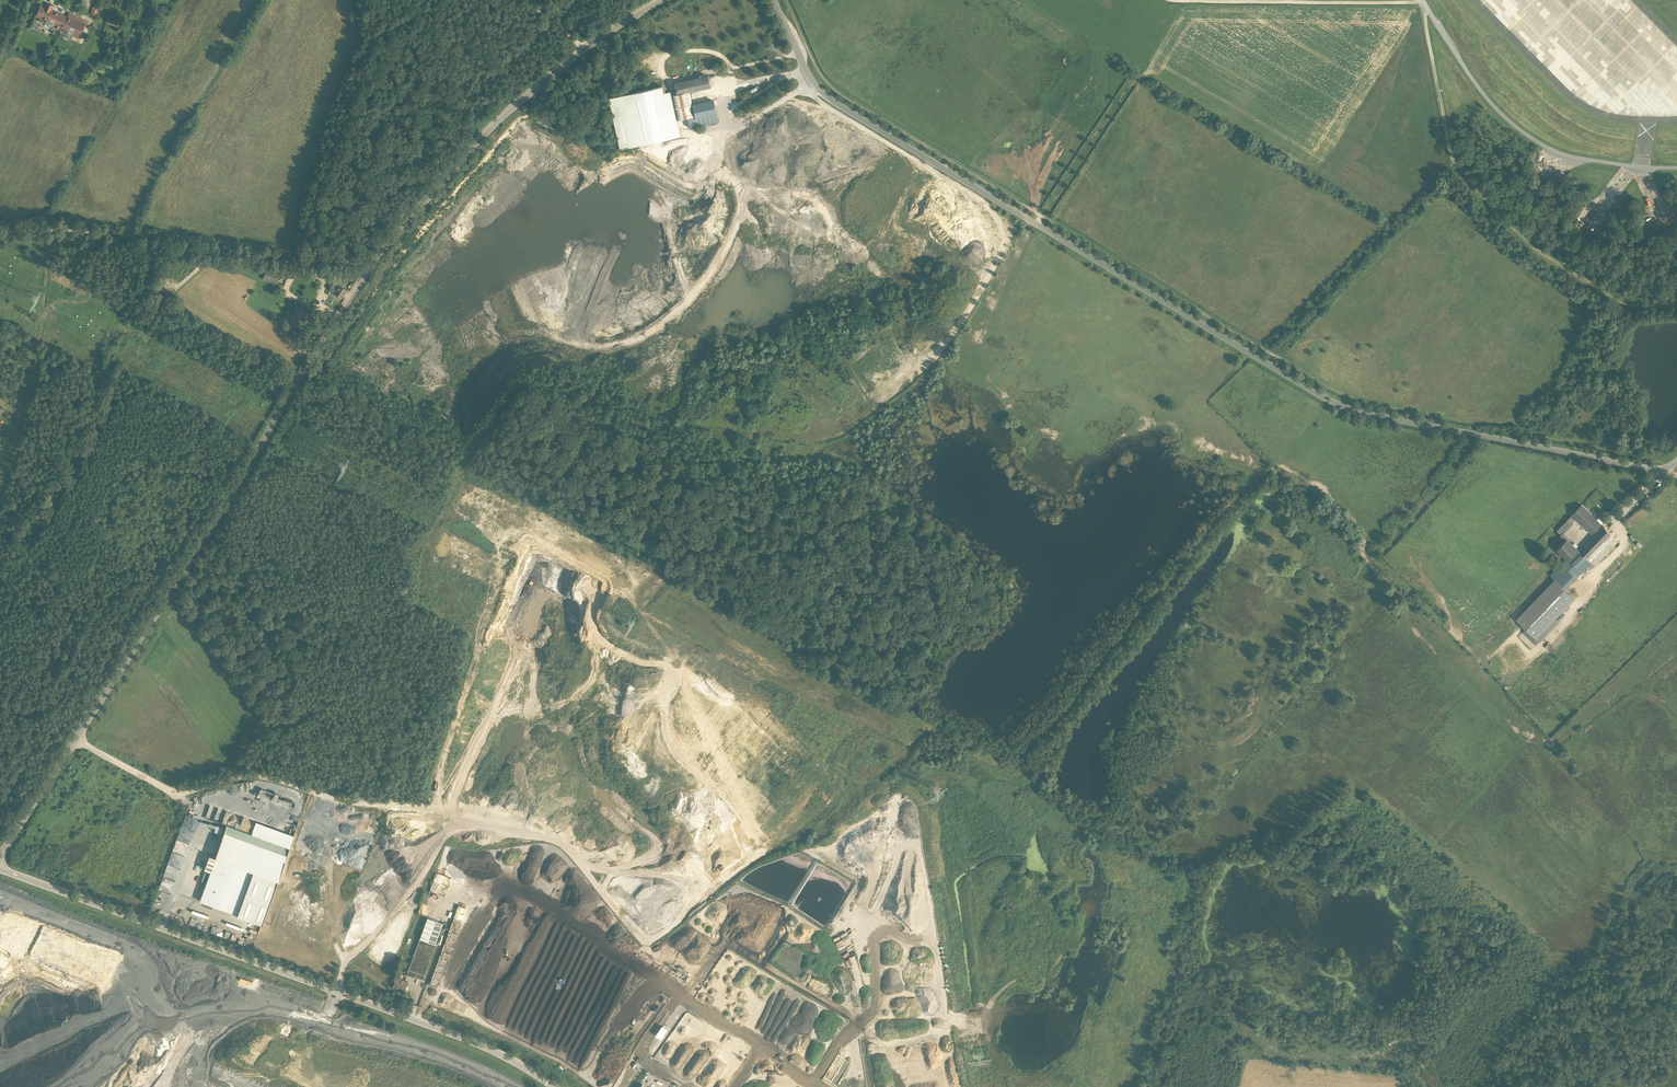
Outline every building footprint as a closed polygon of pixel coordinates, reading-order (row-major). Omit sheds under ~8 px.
[(100,17),(103,7),(100,6),(101,3),(97,1),(96,4),(95,4),(90,15),(96,18),(97,16),(100,17)] [(77,38),(83,24),(65,16),(51,10),(53,5),(47,2),(45,6),(41,4),(36,16),(46,20),(44,23),(55,28),(77,38)] [(122,29),(126,22),(123,21),(123,20),(117,17),(116,22),(108,19),(107,23),(119,28),(122,29)] [(698,89),(710,87),(708,76),(696,79),(698,89)] [(696,79),(674,83),(676,93),(676,94),(688,91),(698,89),(696,79)] [(663,87),(609,98),(620,148),(636,146),(674,137),(668,108),(663,87)] [(685,116),(693,115),(691,104),(688,91),(676,94),(676,93),(671,94),(676,118),(685,116)] [(685,116),(687,128),(700,126),(705,125),(717,123),(713,100),(691,104),(693,115),(685,116)] [(267,268),(265,274),(263,279),(277,284),(281,273),(267,268)] [(327,279),(329,272),(319,269),(317,276),(327,279)] [(152,293),(159,296),(166,278),(159,275),(152,293)] [(342,297),(347,289),(334,281),(329,289),(334,292),(342,297)] [(296,304),(294,306),(289,314),(302,323),(307,315),(303,313),(305,310),(296,304)] [(1601,523),(1581,504),(1573,513),(1592,532),(1601,523)] [(1557,529),(1562,534),(1573,522),(1568,518),(1557,529)] [(1580,551),(1577,548),(1567,558),(1571,562),(1572,563),(1576,566),(1577,567),(1578,566),(1577,566),(1586,558),(1587,557),(1587,556),(1610,532),(1604,526),(1580,551)] [(1616,537),(1610,532),(1587,556),(1591,560),(1593,561),(1616,537)] [(1567,538),(1566,539),(1558,547),(1557,548),(1558,549),(1562,552),(1562,553),(1563,554),(1563,553),(1566,557),(1567,558),(1577,548),(1576,547),(1572,543),(1573,543),(1572,542),(1571,542),(1568,539),(1567,538)] [(1572,563),(1567,567),(1576,576),(1591,560),(1587,556),(1587,557),(1586,558),(1577,566),(1578,566),(1577,567),(1576,566),(1572,563)] [(1555,580),(1516,619),(1526,629),(1536,638),(1555,618),(1574,599),(1555,580)] [(1555,618),(1536,638),(1539,641),(1558,621),(1555,618)] [(1536,638),(1526,629),(1524,631),(1537,644),(1539,641),(1536,638)] [(293,809),(296,802),(279,797),(280,793),(262,788),(257,795),(267,802),(280,805),(285,809),(292,811),(293,809)] [(185,814),(175,852),(186,855),(189,847),(193,835),(195,835),(199,818),(194,817),(195,816),(191,815),(185,814)] [(210,871),(199,901),(261,923),(277,880),(289,847),(226,825),(215,857),(209,855),(204,869),(210,871)] [(216,825),(215,828),(214,831),(220,833),(222,827),(216,825)] [(449,883),(452,883),(451,885),(453,886),(456,879),(442,875),(440,883),(448,886),(449,883)] [(428,917),(411,964),(409,969),(415,971),(414,975),(424,979),(445,923),(428,917)] [(848,933),(836,938),(845,959),(851,957),(844,939),(850,937),(848,933)] [(405,990),(408,982),(396,977),(393,988),(398,989),(398,988),(405,990)] [(662,1027),(657,1034),(661,1037),(666,1030),(662,1027)]
